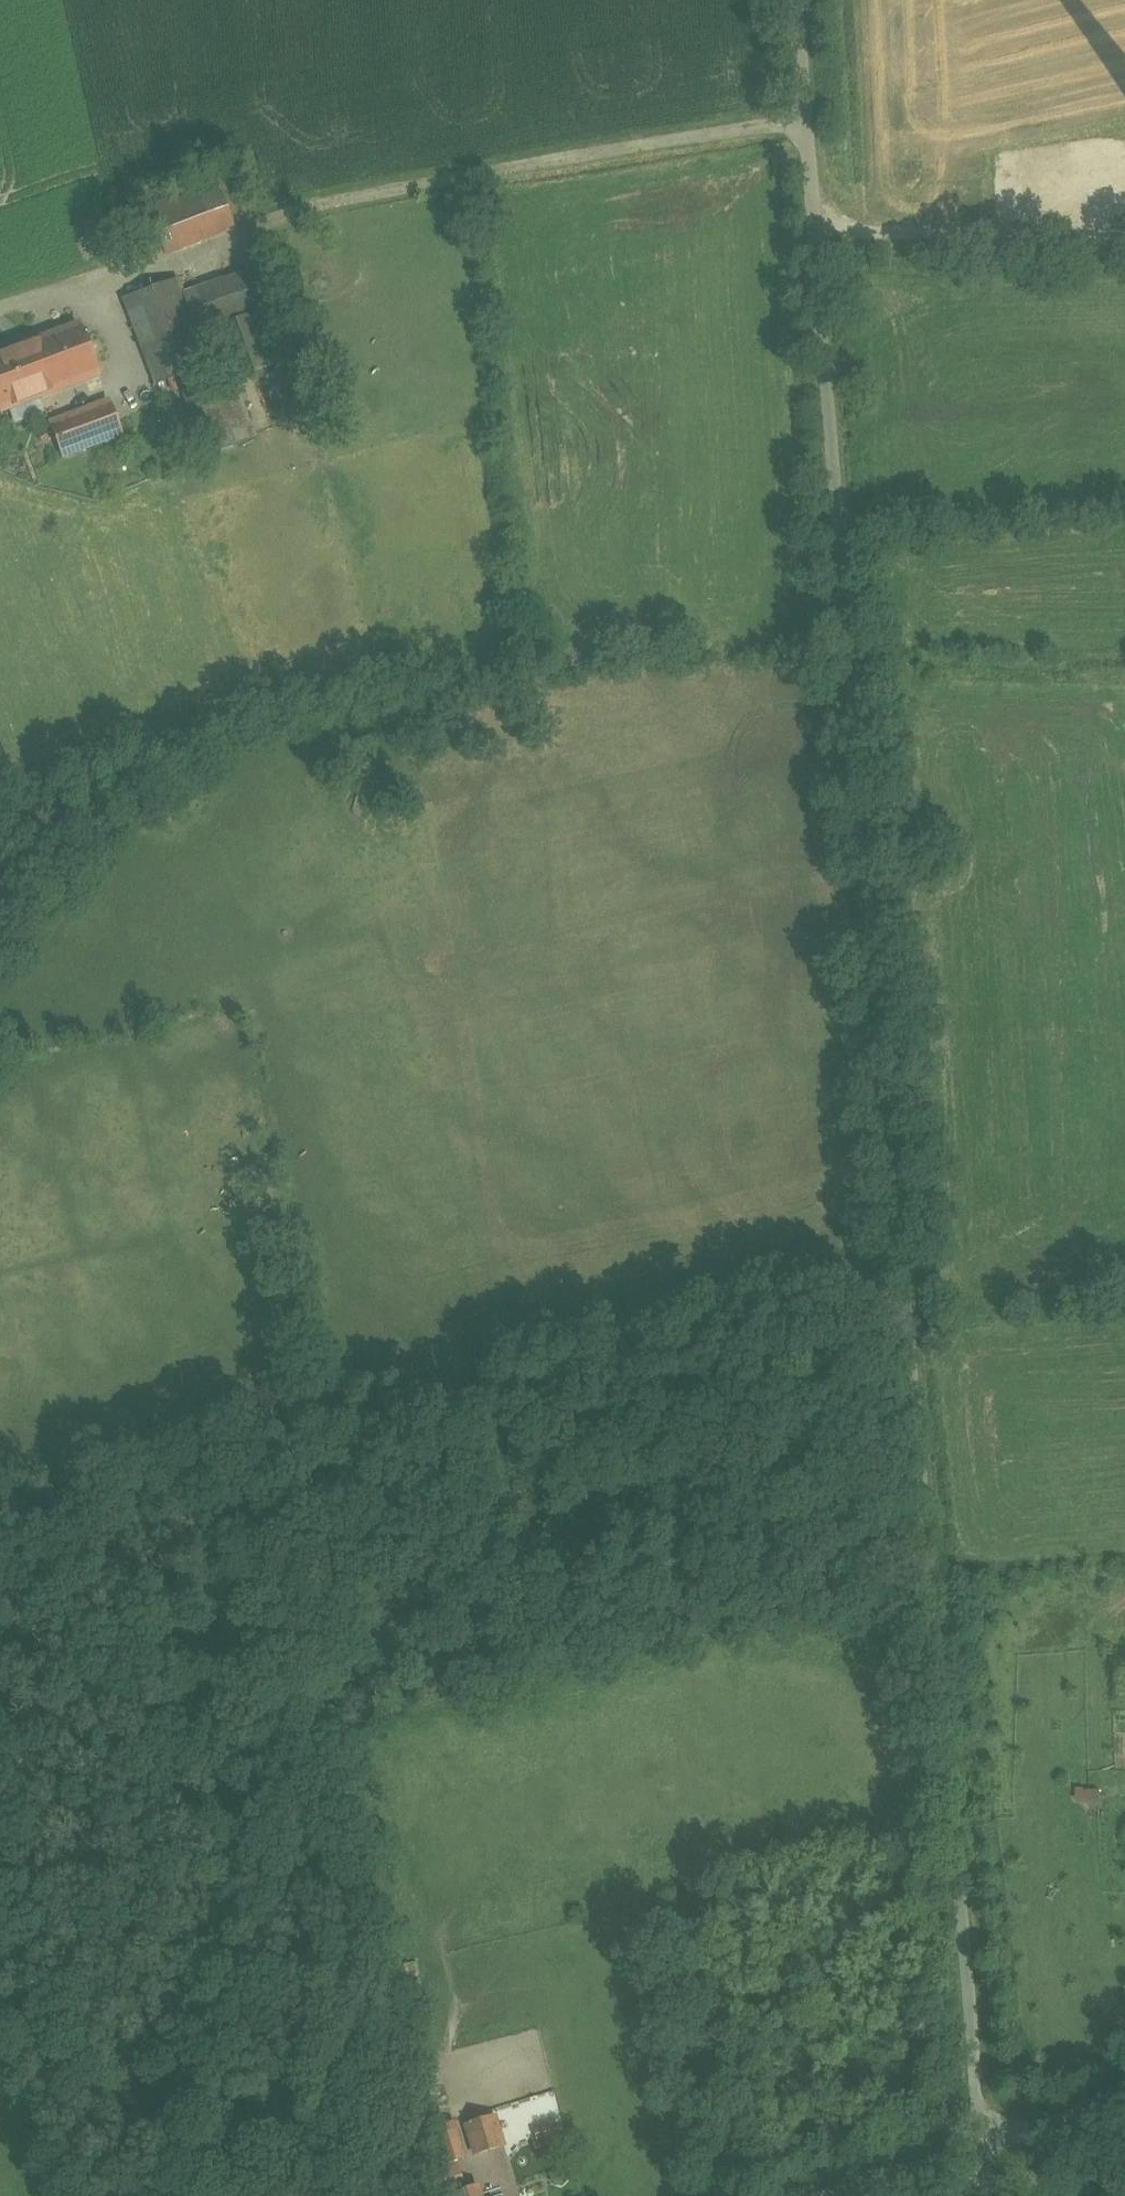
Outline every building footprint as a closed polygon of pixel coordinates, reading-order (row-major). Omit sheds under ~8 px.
[(217,185),(151,210),(167,254),(233,228),(217,185)] [(210,364),(177,280),(151,290),(183,374),(210,364)] [(0,355),(0,412),(98,375),(79,325),(0,355)] [(254,425),(253,425),(236,376),(187,393),(201,436),(209,433),(215,452),(258,437),(254,425)] [(108,402),(51,423),(63,456),(121,435),(108,402)] [(495,2116),(466,2125),(474,2152),(504,2143),(495,2116)] [(536,2133),(540,2146),(567,2138),(563,2125),(536,2133)] [(455,2129),(439,2134),(447,2161),(463,2156),(455,2129)] [(455,2192),(457,2195),(480,2195),(477,2185),(455,2192)]
